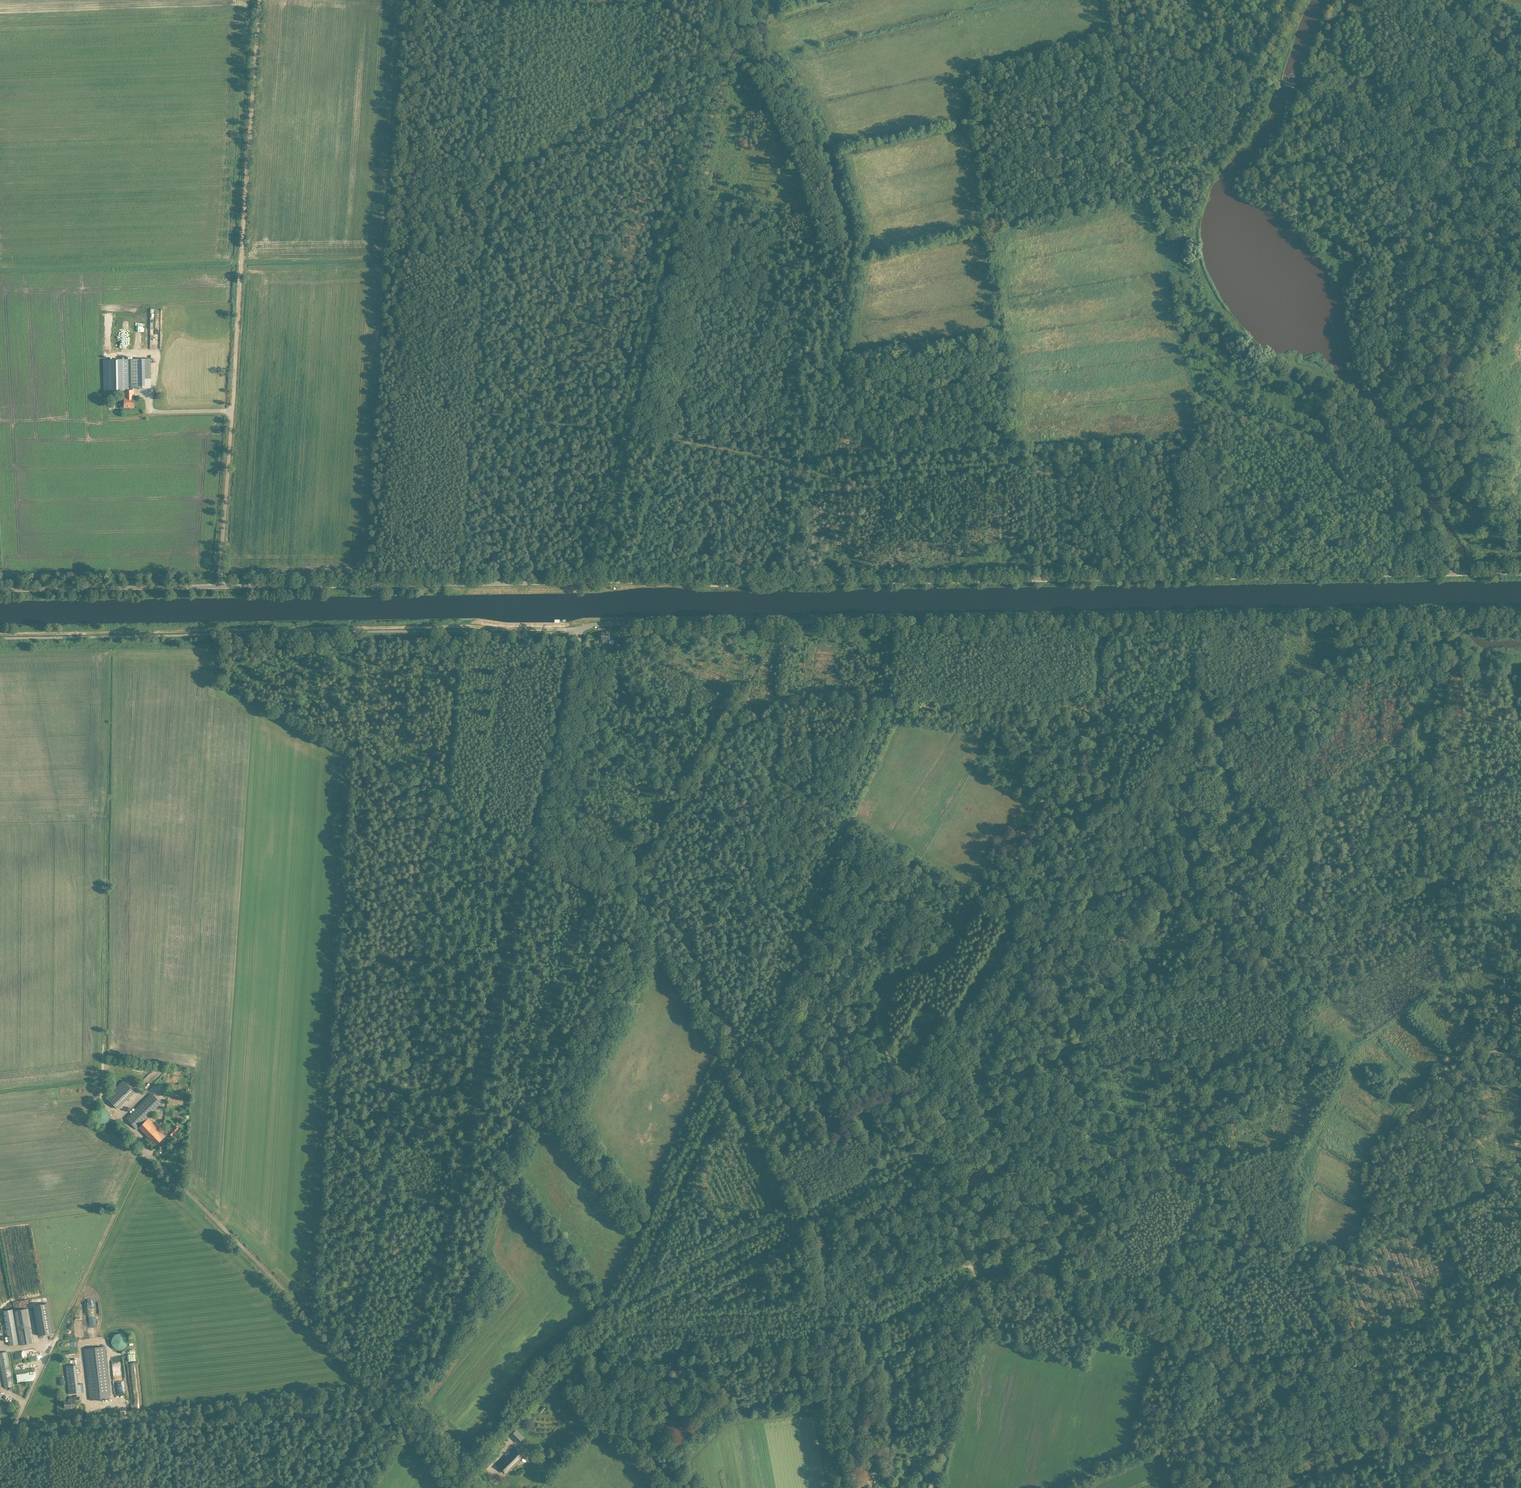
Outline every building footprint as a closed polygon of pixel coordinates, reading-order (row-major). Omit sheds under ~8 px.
[(104,359),(104,386),(104,391),(111,391),(111,392),(124,392),(124,398),(124,408),(134,407),(134,398),(132,398),(132,391),(134,391),(134,388),(149,388),(149,359),(104,359)] [(603,639),(603,644),(609,644),(609,639),(610,639),(612,639),(612,636),(610,636),(610,632),(609,632),(609,631),(605,631),(605,632),(601,632),(601,639),(603,639)] [(613,636),(613,641),(619,641),(619,644),(624,644),(624,634),(619,634),(619,636),(613,636)] [(106,1097),(117,1108),(134,1092),(123,1080),(116,1088),(113,1085),(110,1087),(113,1090),(106,1097)] [(126,1118),(137,1129),(139,1127),(156,1145),(165,1136),(157,1128),(157,1127),(149,1118),(162,1105),(151,1093),(126,1118)] [(93,1115),(93,1117),(94,1119),(96,1122),(100,1124),(103,1124),(106,1122),(109,1120),(109,1116),(109,1114),(108,1111),(106,1109),(103,1108),(99,1108),(97,1109),(95,1111),(94,1113),(93,1115)] [(169,1133),(172,1136),(179,1129),(176,1126),(169,1133)] [(52,1333),(47,1303),(34,1306),(39,1335),(52,1333)] [(14,1309),(3,1311),(9,1345),(20,1343),(20,1345),(33,1342),(31,1326),(17,1328),(14,1310),(14,1309)] [(116,1349),(120,1349),(122,1349),(125,1347),(127,1345),(128,1341),(127,1337),(124,1335),(122,1333),(118,1333),(116,1334),(113,1336),(112,1338),(111,1340),(111,1342),(112,1344),(112,1345),(114,1347),(116,1349)] [(84,1349),(89,1395),(90,1400),(110,1398),(105,1346),(84,1349)] [(1,1366),(5,1388),(13,1386),(7,1351),(0,1353),(0,1364),(1,1366)] [(78,1384),(68,1386),(69,1394),(84,1392),(83,1387),(83,1384),(78,1384)] [(63,1400),(64,1408),(76,1407),(75,1402),(80,1401),(79,1396),(72,1397),(73,1399),(70,1400),(69,1399),(63,1400)] [(510,1435),(518,1443),(524,1438),(516,1429),(510,1435)] [(499,1466),(507,1474),(524,1455),(517,1448),(499,1466)] [(864,1487),(872,1487),(870,1479),(863,1480),(864,1487)]
